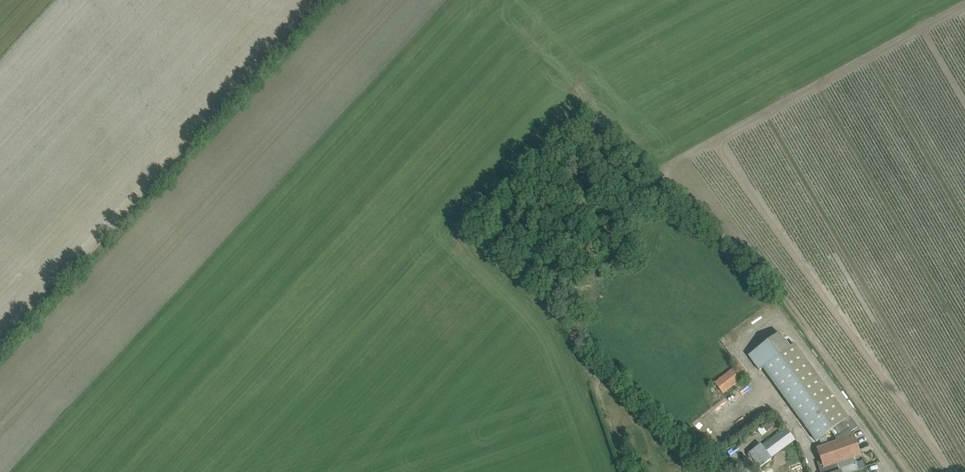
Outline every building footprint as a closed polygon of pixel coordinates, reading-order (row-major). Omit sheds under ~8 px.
[(816,442),(833,429),(847,418),(794,345),(788,350),(777,335),(748,357),(757,370),(761,367),(816,442)] [(723,393),(746,376),(738,364),(731,369),(714,382),(723,393)] [(835,438),(836,441),(853,436),(850,433),(857,427),(849,416),(847,418),(833,429),(838,436),(835,438)] [(765,433),(775,425),(772,420),(762,428),(765,433)] [(770,457),(794,439),(786,428),(762,446),(761,445),(748,454),(759,468),(772,459),(770,457)] [(820,471),(840,471),(839,469),(856,463),(854,458),(861,456),(854,436),(853,436),(836,441),(815,448),(820,462),(817,463),(820,471)]
